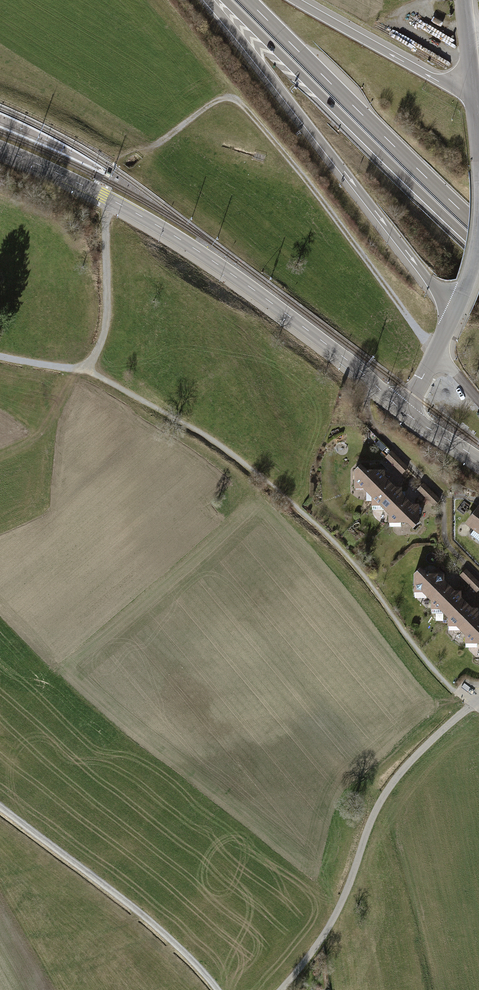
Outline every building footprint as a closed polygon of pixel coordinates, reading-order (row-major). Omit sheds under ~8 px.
[(409,468),(392,451),(385,457),(402,474),(409,468)] [(367,471),(361,465),(354,472),(354,490),(363,489),(371,498),(371,507),(380,506),(388,515),(388,524),(406,524),(412,530),(420,523),(419,505),(413,505),(403,494),(402,488),(396,487),(385,477),(385,471),(367,471)] [(439,499),(423,483),(417,490),(434,506),(439,499)] [(467,523),(478,532),(478,506),(467,523)] [(444,574),(427,575),(420,568),(414,575),(413,593),(422,593),(431,602),(431,610),(440,610),(448,619),(447,627),(457,627),(465,635),(465,644),(478,645),(478,609),(478,608),(472,608),(462,598),(462,592),(455,592),(445,581),(444,574)] [(466,569),(460,576),(477,593),(478,592),(478,582),(466,569)]
